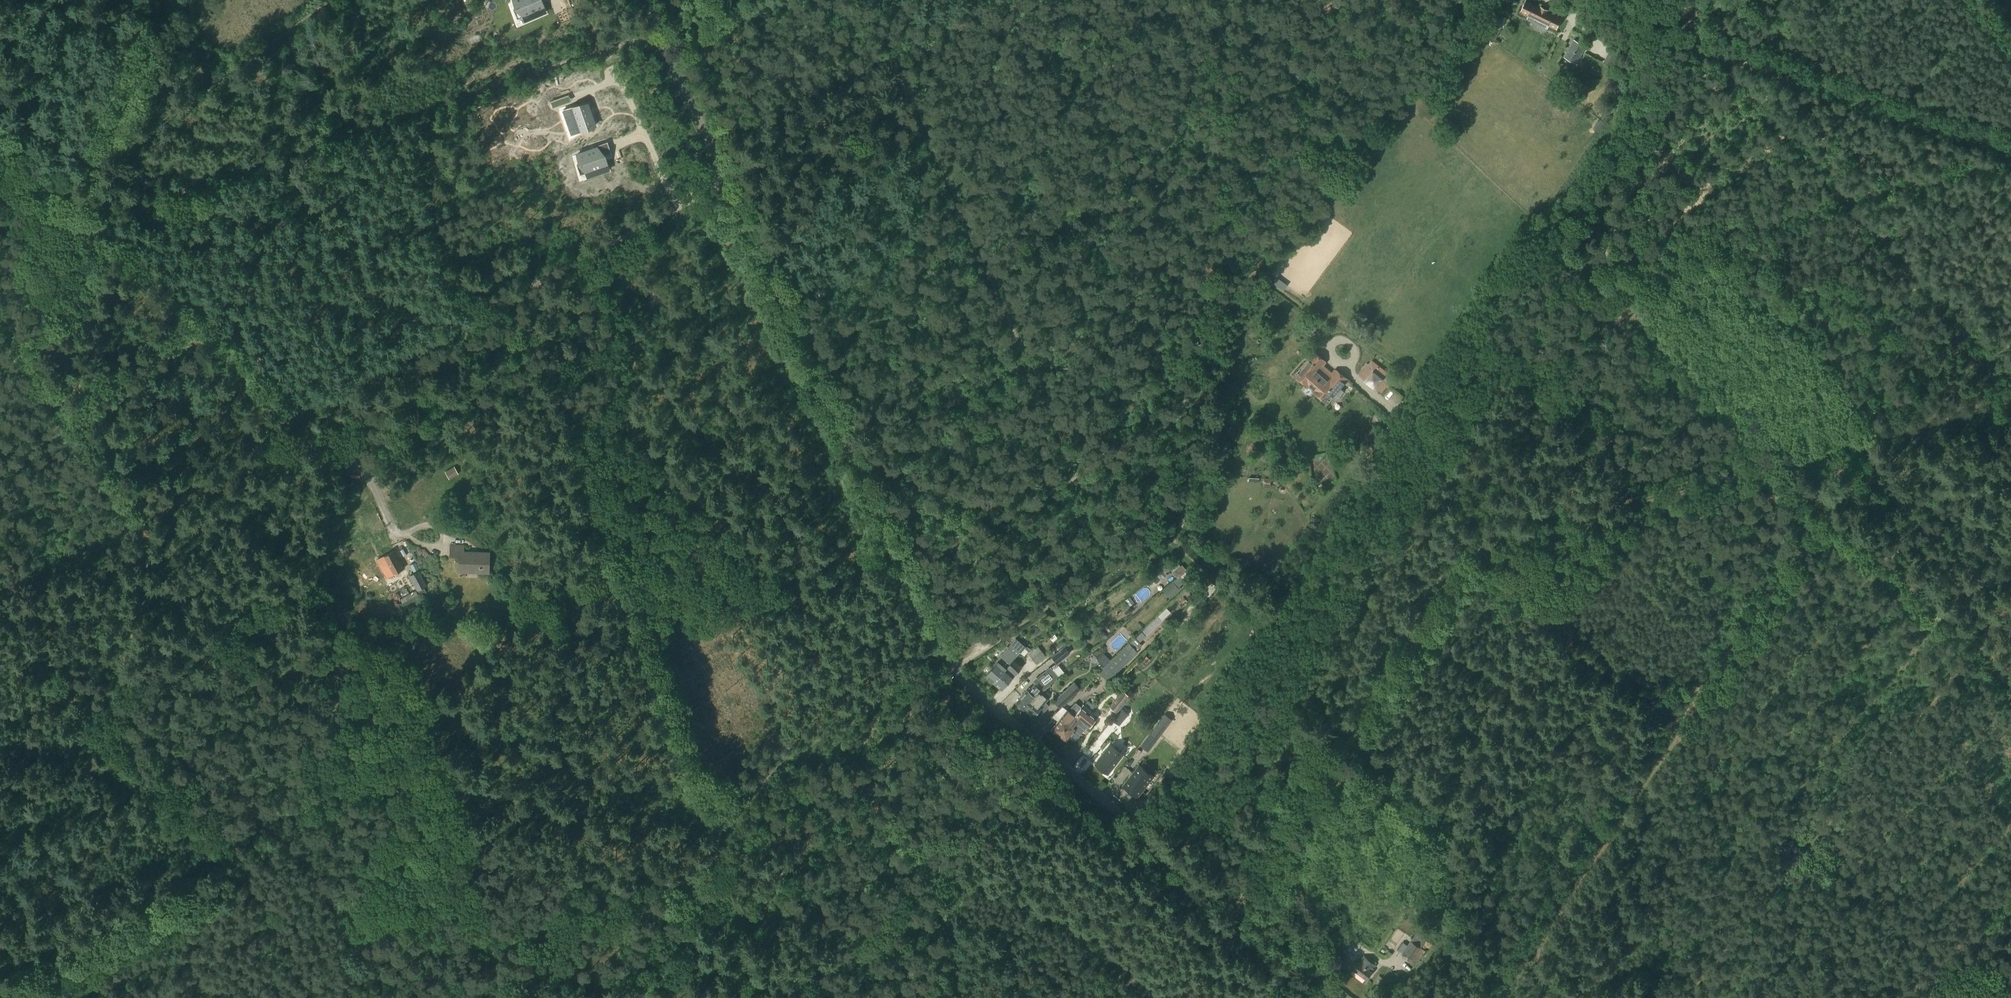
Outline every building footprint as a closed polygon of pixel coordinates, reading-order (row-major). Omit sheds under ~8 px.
[(513,2),(517,11),(515,12),(518,21),(545,10),(541,1),(538,2),(537,0),(517,0),(513,2)] [(1558,29),(1563,18),(1527,1),(1522,12),(1558,29)] [(1577,63),(1587,47),(1575,40),(1566,57),(1577,63)] [(1621,52),(1615,49),(1614,52),(1613,52),(1606,64),(1613,68),(1621,52)] [(570,107),(563,110),(570,130),(577,127),(579,131),(595,126),(587,104),(571,109),(570,107)] [(1600,131),(1606,123),(1602,120),(1596,129),(1600,131)] [(596,145),(575,152),(578,161),(576,162),(579,172),(606,163),(603,153),(600,154),(596,145)] [(1277,279),(1272,284),(1282,292),(1286,287),(1277,279)] [(1315,352),(1296,374),(1306,384),(1316,392),(1328,403),(1338,392),(1340,393),(1343,389),(1341,387),(1347,380),(1348,379),(1337,369),(1332,375),(1322,366),(1326,361),(1315,352)] [(1381,393),(1393,378),(1371,361),(1359,376),(1381,393)] [(1361,454),(1369,442),(1361,436),(1352,447),(1361,454)] [(449,479),(458,474),(454,467),(445,472),(449,479)] [(488,573),(488,553),(463,552),(464,546),(450,546),(450,557),(459,557),(459,572),(488,573)] [(1150,563),(1157,558),(1150,549),(1143,554),(1150,563)] [(394,574),(403,569),(393,551),(384,557),(394,574)] [(1158,571),(1166,565),(1162,560),(1154,566),(1158,571)] [(1175,561),(1154,579),(1157,583),(1167,574),(1166,573),(1170,570),(1172,572),(1177,578),(1186,569),(1182,565),(1180,566),(1175,561)] [(427,586),(419,571),(409,576),(410,579),(407,581),(410,587),(414,584),(420,596),(426,593),(423,588),(427,586)] [(1180,576),(1165,589),(1171,597),(1180,590),(1178,588),(1185,582),(1180,576)] [(402,603),(418,595),(416,591),(400,599),(402,603)] [(1163,633),(1168,637),(1176,628),(1172,624),(1163,633)] [(998,661),(986,675),(993,682),(1013,660),(1019,652),(1020,653),(1026,646),(1016,638),(1014,640),(1011,644),(1009,647),(1008,647),(997,660),(998,661)] [(1108,681),(1138,653),(1129,643),(1099,672),(1108,681)] [(1042,651),(1038,645),(1028,653),(1032,659),(1036,664),(1046,656),(1042,651)] [(1057,664),(1070,653),(1064,646),(1051,657),(1057,664)] [(1103,667),(1110,660),(1103,654),(1097,660),(1103,667)] [(1146,665),(1149,661),(1142,655),(1139,658),(1146,665)] [(1013,660),(993,682),(1002,689),(1014,675),(1021,667),(1013,660)] [(1037,695),(1043,690),(1042,690),(1058,677),(1051,668),(1039,677),(1035,681),(1036,682),(1028,691),(1027,690),(1016,702),(1024,709),(1033,698),(1034,699),(1037,695)] [(1059,707),(1072,695),(1080,689),(1075,682),(1054,701),(1059,707)] [(1047,700),(1040,693),(1043,690),(1037,695),(1034,699),(1033,698),(1024,709),(1025,710),(1025,709),(1033,717),(1038,711),(1041,714),(1048,706),(1045,703),(1047,700)] [(1117,713),(1130,697),(1123,691),(1109,707),(1117,713)] [(1088,699),(1084,704),(1091,709),(1095,705),(1088,699)] [(1051,730),(1058,735),(1074,716),(1078,710),(1080,707),(1075,703),(1067,711),(1067,710),(1051,730)] [(1094,718),(1080,707),(1074,716),(1058,735),(1066,741),(1068,738),(1074,742),(1086,726),(1088,727),(1094,718)] [(1121,708),(1112,720),(1119,725),(1128,714),(1121,708)] [(1149,734),(1140,745),(1148,751),(1157,740),(1149,734)] [(1110,744),(1094,764),(1107,774),(1123,755),(1110,744)] [(1139,765),(1123,787),(1137,798),(1154,777),(1139,765)] [(1421,948),(1427,939),(1417,933),(1408,946),(1403,943),(1398,951),(1402,954),(1403,952),(1413,959),(1413,961),(1416,963),(1418,963),(1426,952),(1421,948)] [(1369,961),(1364,957),(1359,963),(1359,962),(1353,970),(1366,980),(1372,973),(1371,972),(1376,966),(1375,965),(1377,963),(1371,958),(1369,961)]
